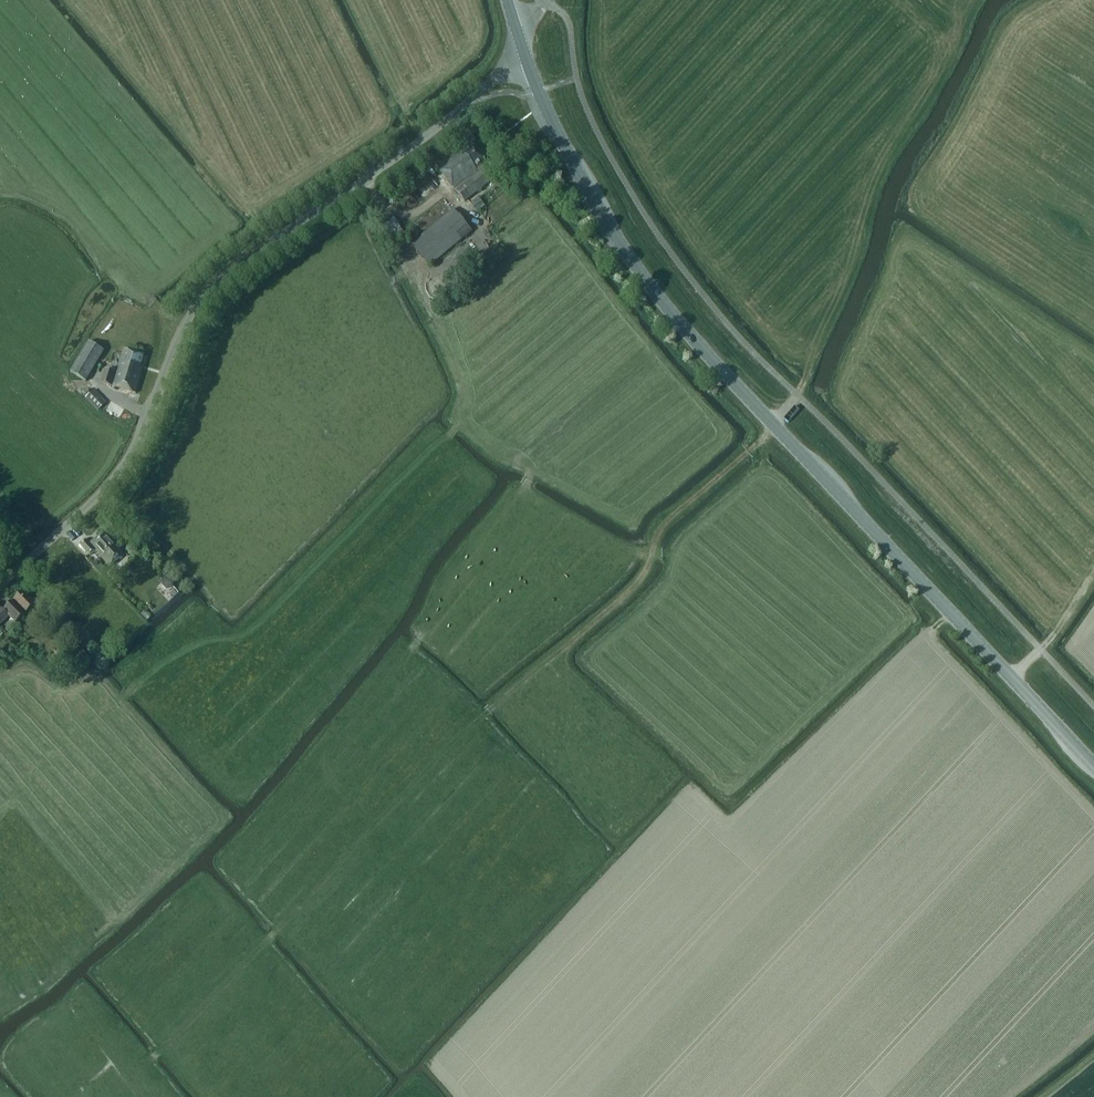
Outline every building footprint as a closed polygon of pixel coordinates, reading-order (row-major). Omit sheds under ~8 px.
[(453,188),(464,201),(492,179),(482,165),(485,162),(471,144),(470,145),(475,141),(470,134),(458,144),(463,150),(467,147),(462,152),(459,148),(436,166),(453,188)] [(484,206),(478,198),(471,204),(477,211),(484,206)] [(411,244),(429,266),(471,231),(453,209),(411,244)] [(386,223),(395,237),(405,231),(395,216),(386,223)] [(408,232),(415,239),(420,234),(413,227),(408,232)] [(407,238),(403,233),(398,236),(401,241),(407,238)] [(70,372),(86,382),(104,351),(89,342),(70,372)] [(140,368),(144,356),(123,349),(114,376),(113,375),(114,372),(105,370),(101,382),(109,385),(111,379),(113,380),(111,385),(135,394),(144,369),(140,368)] [(86,399),(97,411),(106,403),(94,391),(86,399)] [(89,545),(85,540),(80,544),(90,556),(95,551),(109,567),(123,555),(114,545),(115,543),(105,531),(89,545)] [(107,575),(116,585),(122,581),(113,570),(107,575)] [(172,588),(174,582),(170,578),(164,579),(161,585),(166,590),(172,588)] [(28,596),(31,594),(26,588),(3,610),(2,609),(0,611),(0,624),(9,616),(16,623),(36,604),(28,596)]
